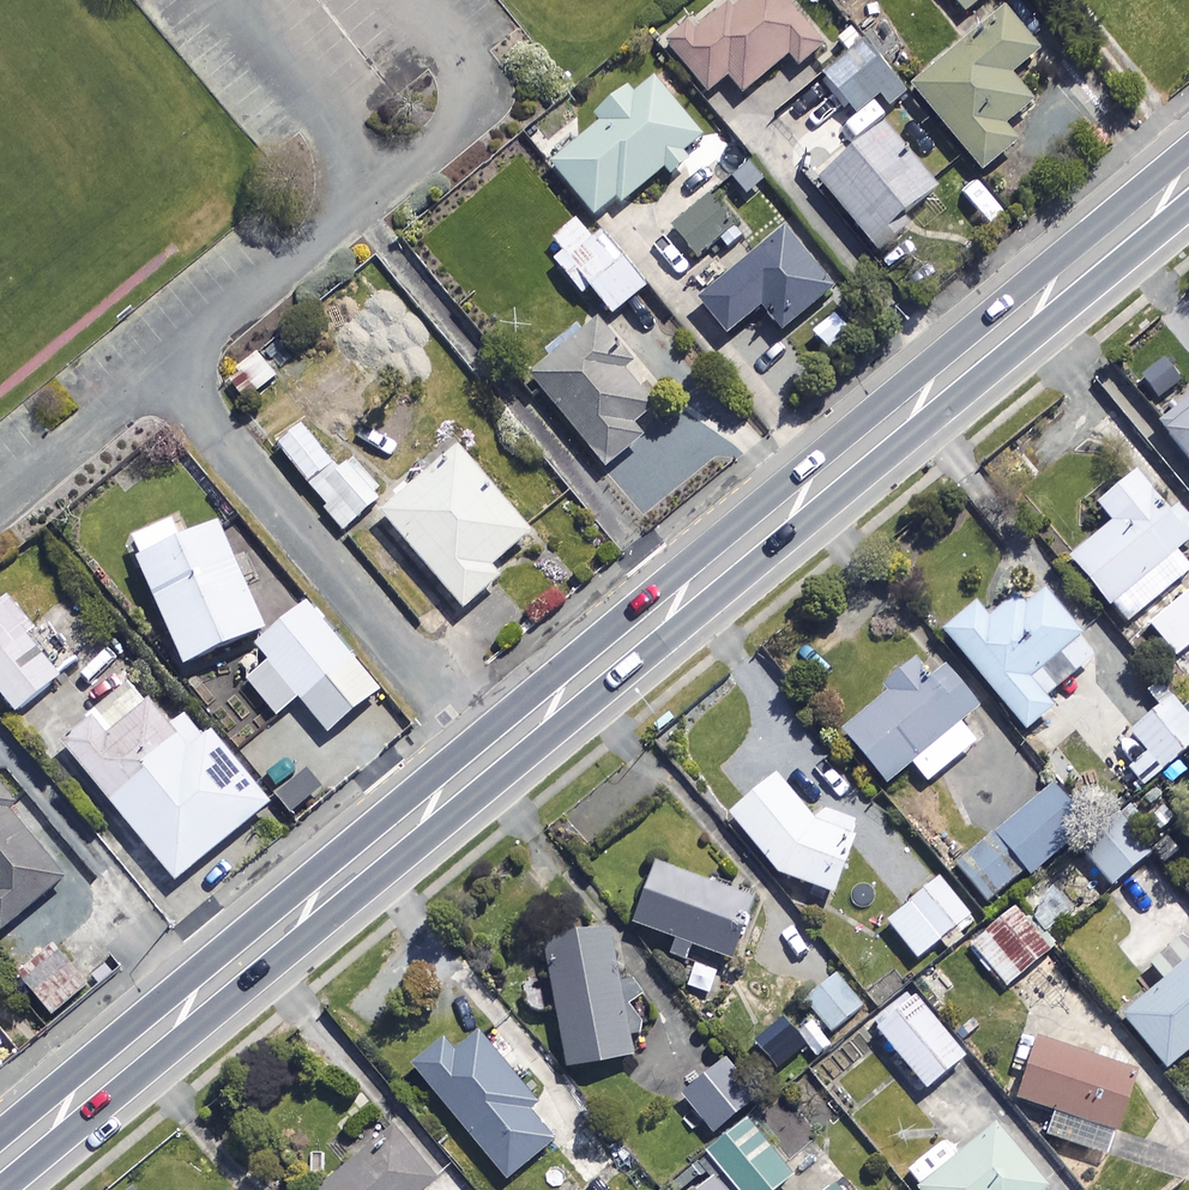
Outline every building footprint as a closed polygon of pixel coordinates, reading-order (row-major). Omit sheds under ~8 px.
[(786,0),(748,0),(677,55),(709,97),(732,80),(745,97),(791,61),(799,71),(825,52),(786,0)] [(971,14),(986,0),(957,0),(971,14)] [(1028,0),(1000,0),(1016,21),(1034,8),(1028,0)] [(1042,57),(1008,14),(914,89),(981,173),(1019,144),(1008,130),(1036,108),(1014,80),(1042,57)] [(908,96),(872,49),(829,81),(858,118),(884,98),(892,108),(908,96)] [(703,140),(651,78),(599,121),(605,128),(556,169),(603,225),(703,140)] [(941,195),(890,133),(825,188),(876,249),(941,195)] [(734,233),(712,204),(676,230),(698,259),(734,233)] [(622,269),(582,221),(546,250),(585,298),(593,291),(615,318),(649,291),(627,265),(622,269)] [(835,294),(786,235),(702,305),(731,340),(766,311),(786,335),(835,294)] [(855,338),(843,322),(811,345),(823,361),(855,338)] [(662,409),(594,330),(535,381),(611,471),(647,441),(637,430),(662,409)] [(277,380),(259,356),(241,369),(259,393),(277,380)] [(1162,427),(1188,461),(1188,405),(1162,427)] [(340,475),(306,429),(282,447),(345,532),(386,501),(357,462),(340,475)] [(534,537),(461,451),(385,516),(467,613),(504,582),(494,571),(534,537)] [(1139,478),(1101,509),(1116,527),(1074,562),(1112,608),(1132,592),(1147,611),(1188,576),(1188,575),(1175,558),(1188,547),(1188,524),(1176,509),(1169,514),(1139,478)] [(270,635),(223,529),(143,565),(190,671),(270,635)] [(1098,659),(1047,597),(1029,612),(1020,600),(992,623),(980,608),(947,635),(1028,733),(1067,702),(1058,691),(1098,659)] [(1152,626),(1178,659),(1188,651),(1188,598),(1152,626)] [(11,601),(0,610),(0,691),(20,715),(80,666),(49,628),(40,636),(11,601)] [(382,696),(312,609),(260,650),(273,665),(250,683),(279,719),(302,701),(332,737),(382,696)] [(983,710),(931,650),(884,690),(890,697),(846,735),(891,788),(915,768),(930,786),(979,745),(963,727),(983,710)] [(171,733),(135,689),(66,745),(179,885),(274,808),(196,712),(171,733)] [(1152,785),(1188,755),(1188,724),(1174,705),(1121,746),(1152,785)] [(322,791),(308,775),(278,800),(292,816),(322,791)] [(816,823),(779,780),(733,819),(784,878),(836,898),(856,853),(851,831),(832,809),(816,823)] [(1092,830),(1056,788),(960,869),(991,905),(1029,873),(1034,879),(1092,830)] [(4,935),(69,882),(0,799),(0,930),(4,935)] [(1152,860),(1125,823),(1087,852),(1114,888),(1152,860)] [(1106,896),(1078,861),(1050,883),(1078,918),(1106,896)] [(714,888),(659,868),(637,928),(679,944),(673,959),(686,964),(692,948),(735,964),(759,898),(716,882),(714,888)] [(972,920),(942,882),(890,924),(920,961),(972,920)] [(1050,936),(1074,919),(1055,893),(1031,910),(1050,936)] [(1061,978),(1073,967),(1019,907),(971,950),(1008,991),(1043,959),(1061,978)] [(637,1061),(613,933),(547,945),(572,1074),(637,1061)] [(55,948),(19,978),(53,1018),(88,987),(55,948)] [(1127,1019),(1170,1072),(1188,1056),(1188,968),(1127,1019)] [(864,1008),(837,976),(807,1003),(834,1034),(864,1008)] [(969,1061),(913,993),(874,1026),(930,1094),(969,1061)] [(534,1102),(482,1038),(458,1058),(447,1046),(418,1070),(511,1184),(559,1144),(528,1107),(534,1102)] [(1022,1102),(1055,1115),(1045,1138),(1108,1163),(1140,1079),(1046,1042),(1022,1102)] [(760,1103),(728,1062),(685,1096),(716,1137),(760,1103)] [(761,1121),(711,1149),(734,1189),(790,1189),(798,1185),(761,1121)] [(997,1129),(923,1189),(1048,1189),(997,1129)] [(397,1133),(329,1189),(434,1189),(441,1185),(397,1133)] [(720,1180),(708,1189),(728,1189),(720,1180)]
